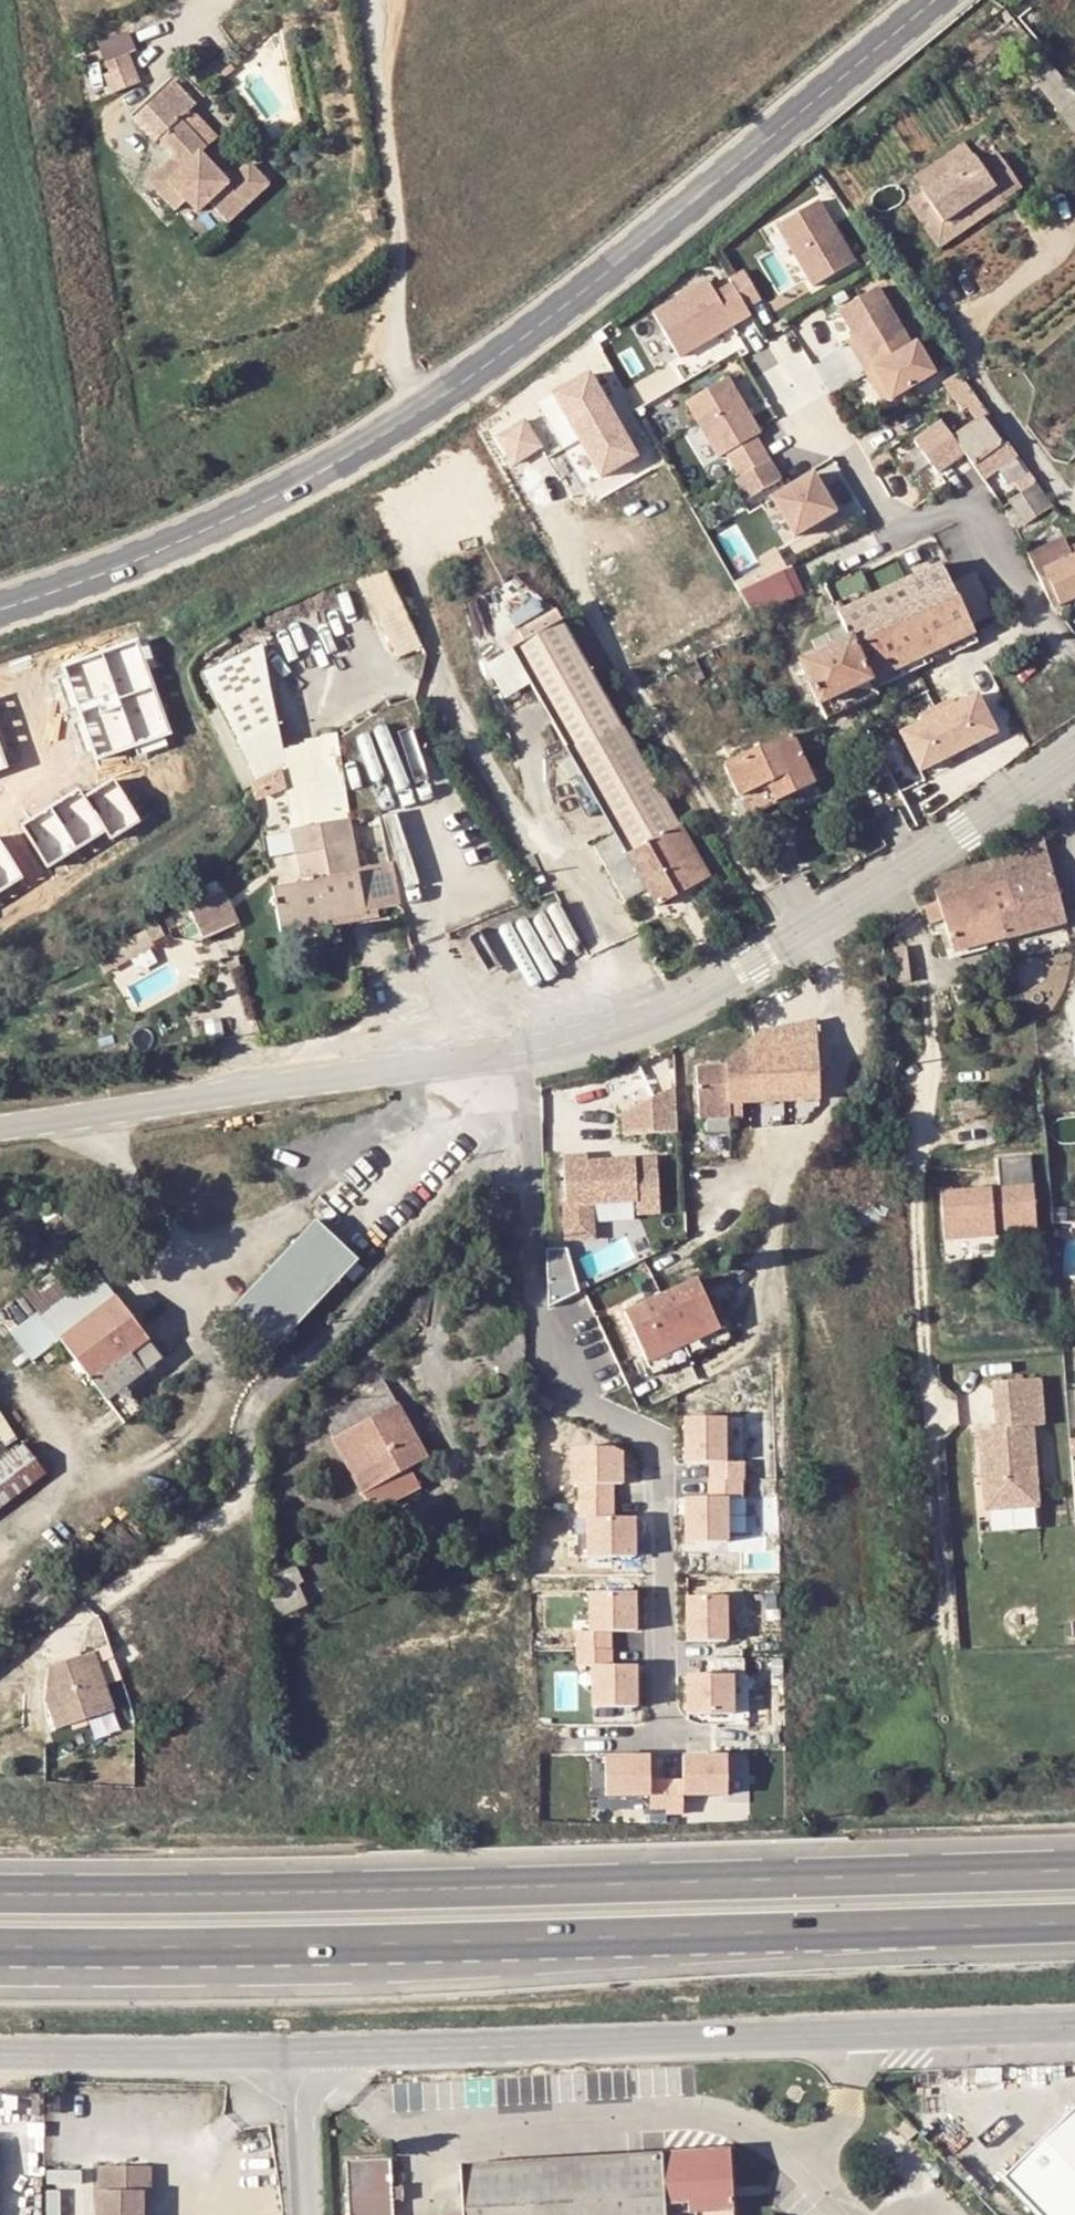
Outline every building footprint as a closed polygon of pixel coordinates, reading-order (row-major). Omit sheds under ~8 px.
[(130,54),(102,66),(109,85),(137,73),(130,54)] [(197,182),(209,191),(195,111),(187,102),(168,120),(185,138),(196,148),(181,164),(197,182)] [(214,130),(195,111),(209,191),(219,181),(237,202),(279,163),(258,143),(235,165),(209,136),(214,130)] [(188,191),(197,182),(181,164),(196,148),(185,138),(158,163),(188,191)] [(949,217),(989,189),(1001,201),(1022,187),(989,144),(928,189),(949,217)] [(989,189),(949,217),(928,189),(913,200),(943,241),(1001,201),(989,189)] [(820,203),(781,225),(813,283),(853,260),(820,203)] [(729,277),(730,280),(745,307),(760,299),(744,269),(729,277)] [(706,279),(651,311),(680,361),(753,320),(745,307),(730,280),(712,290),(706,279)] [(881,286),(839,309),(856,339),(850,342),(882,401),(937,371),(918,337),(912,341),(881,286)] [(591,370),(551,394),(602,478),(641,455),(591,370)] [(731,377),(687,401),(719,457),(722,455),(747,498),(781,479),(756,436),(763,432),(731,377)] [(525,415),(497,434),(517,463),(545,444),(525,415)] [(1001,444),(982,416),(954,435),(971,461),(986,453),(1001,444)] [(941,420),(914,439),(938,473),(965,454),(941,420)] [(986,453),(971,461),(978,473),(1014,452),(1007,440),(1001,444),(986,453)] [(997,470),(1013,494),(1034,481),(1018,456),(997,470)] [(812,471),(771,496),(795,536),(837,510),(812,471)] [(825,587),(828,586),(838,609),(945,561),(930,528),(820,578),(825,587)] [(1047,569),(1058,592),(1074,585),(1074,541),(1034,557),(1039,569),(1047,569)] [(401,639),(426,625),(385,554),(357,564),(401,639)] [(849,630),(869,673),(973,625),(945,561),(838,609),(849,630)] [(796,564),(742,584),(751,611),(806,591),(796,564)] [(711,864),(562,606),(507,637),(618,823),(592,838),(624,893),(651,879),(659,893),(711,864)] [(801,651),(820,694),(869,673),(849,630),(801,651)] [(270,770),(290,762),(296,760),(273,639),(224,661),(270,770)] [(499,693),(526,685),(515,650),(488,658),(499,693)] [(877,692),(869,673),(820,694),(829,713),(877,692)] [(980,690),(899,730),(918,769),(999,729),(980,690)] [(814,767),(791,718),(724,750),(748,799),(814,767)] [(293,931),(316,926),(313,916),(357,909),(377,905),(357,809),(363,807),(351,753),(296,760),(290,762),(303,820),(301,821),(313,876),(282,882),(293,931)] [(993,895),(1002,930),(1063,916),(1043,829),(1028,833),(1030,843),(1019,845),(982,855),(988,876),(1007,871),(1011,890),(993,895)] [(401,855),(369,861),(377,905),(409,899),(401,855)] [(988,876),(982,855),(929,867),(935,891),(922,894),(926,911),(939,908),(947,943),(1002,930),(993,895),(1011,890),(1007,871),(988,876)] [(214,935),(246,920),(226,879),(194,894),(214,935)] [(357,909),(313,916),(316,926),(359,917),(357,909)] [(891,966),(894,965),(896,971),(905,969),(900,938),(891,940),(893,957),(890,957),(891,966)] [(787,1089),(815,1088),(812,1014),(782,1019),(787,1089)] [(787,1089),(782,1019),(758,1023),(739,1040),(742,1092),(787,1089)] [(742,1092),(739,1040),(727,1051),(723,1052),(724,1092),(742,1092)] [(723,1052),(697,1053),(700,1106),(724,1104),(724,1092),(723,1052)] [(721,1138),(694,1108),(633,1161),(657,1191),(721,1138)] [(999,1155),(1000,1181),(1035,1179),(1033,1153),(999,1155)] [(944,1234),(1039,1228),(1036,1181),(941,1187),(944,1234)] [(612,1237),(658,1213),(651,1200),(606,1225),(612,1237)] [(233,1311),(272,1349),(358,1265),(317,1225),(233,1311)] [(575,1293),(572,1245),(548,1247),(551,1295),(575,1293)] [(722,1311),(697,1260),(625,1295),(647,1348),(722,1311)] [(46,1304),(64,1329),(115,1290),(97,1266),(46,1304)] [(64,1329),(114,1396),(134,1381),(131,1376),(143,1367),(130,1349),(148,1336),(115,1290),(64,1329)] [(148,1336),(130,1349),(143,1367),(161,1353),(148,1336)] [(991,1505),(1044,1499),(1035,1419),(1046,1418),(1040,1372),(994,1378),(999,1424),(982,1427),(991,1505)] [(356,1484),(362,1487),(370,1505),(420,1476),(410,1457),(421,1452),(380,1376),(317,1411),(356,1484)] [(127,1413),(146,1398),(134,1381),(114,1396),(127,1413)] [(683,1414),(682,1460),(727,1460),(727,1414),(683,1414)] [(0,1461),(0,1510),(50,1476),(27,1443),(0,1461)] [(583,1556),(638,1554),(637,1513),(616,1514),(615,1479),(624,1479),(623,1443),(569,1445),(570,1480),(581,1480),(583,1556)] [(712,1495),(744,1490),(742,1475),(710,1480),(712,1495)] [(681,1496),(684,1542),(731,1539),(728,1493),(681,1496)] [(588,1705),(640,1703),(638,1660),(614,1661),(613,1629),(640,1628),(638,1586),(587,1588),(589,1629),(576,1629),(577,1665),(587,1665),(588,1705)] [(684,1639),(730,1638),(730,1593),(684,1593),(684,1639)] [(47,1688),(56,1723),(114,1705),(105,1672),(123,1667),(116,1645),(99,1650),(98,1646),(52,1659),(47,1688)] [(736,1710),(734,1670),(683,1673),(685,1712),(736,1710)] [(650,1794),(650,1752),(604,1751),(603,1794),(650,1794)] [(682,1751),(682,1776),(651,1776),(651,1810),(685,1810),(685,1795),(729,1795),(729,1751),(682,1751)] [(1003,2174),(1042,2214),(1074,2214),(1074,2104),(1003,2174)] [(735,2140),(666,2143),(667,2199),(696,2199),(697,2214),(737,2214),(735,2140)] [(462,2150),(463,2208),(464,2214),(668,2214),(667,2199),(666,2143),(462,2150)] [(344,2150),(348,2214),(394,2214),(392,2189),(391,2174),(390,2147),(344,2150)] [(152,2165),(95,2164),(93,2206),(142,2205),(143,2198),(150,2198),(152,2165)] [(400,2173),(391,2174),(392,2189),(401,2189),(400,2173)] [(93,2206),(93,2214),(142,2214),(142,2205),(93,2206)]
